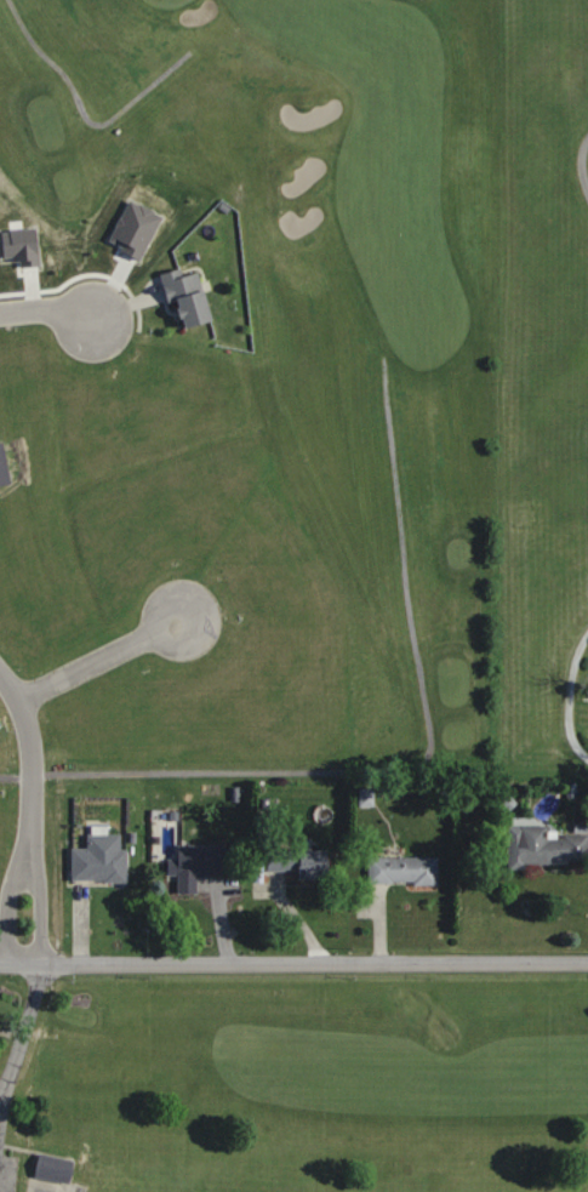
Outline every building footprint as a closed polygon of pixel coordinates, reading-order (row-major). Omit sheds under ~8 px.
[(168,303),(179,301),(186,329),(213,323),(199,266),(161,275),(168,303)] [(509,826),(510,866),(587,865),(587,835),(549,836),(549,825),(509,826)] [(128,850),(123,850),(123,835),(74,835),(74,882),(128,882),(128,850)] [(226,846),(179,846),(179,860),(169,860),(169,875),(180,876),(179,894),(198,894),(198,876),(225,877),(226,846)] [(300,879),(329,880),(329,852),(299,851),(299,852),(269,852),(269,872),(300,873),(300,879)] [(439,857),(369,857),(369,885),(439,885),(439,857)] [(42,1142),(39,1156),(35,1174),(62,1180),(69,1182),(76,1150),(42,1142)]
